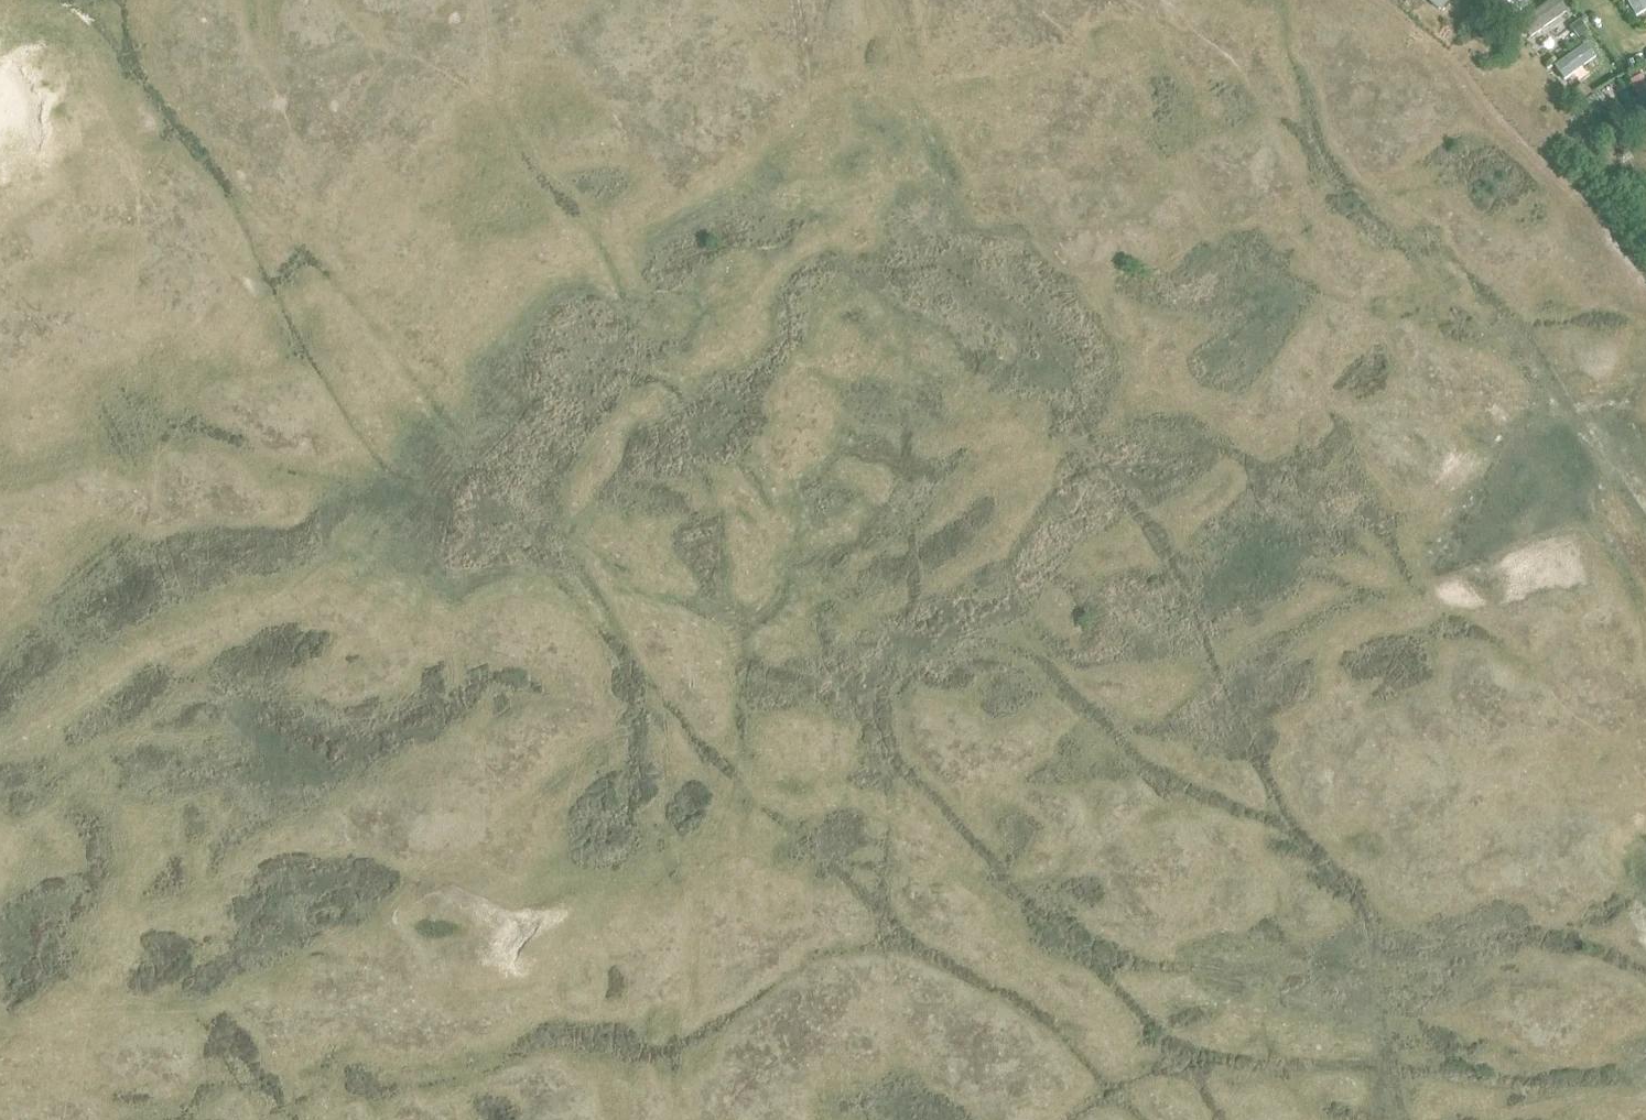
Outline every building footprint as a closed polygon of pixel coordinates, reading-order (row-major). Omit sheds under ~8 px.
[(1439,15),(1450,2),(1448,0),(1421,0),(1439,15)] [(1642,0),(1621,0),(1633,21),(1645,14),(1645,7),(1642,0)] [(1555,1),(1518,27),(1529,43),(1566,17),(1555,1)] [(1579,21),(1570,28),(1577,38),(1586,31),(1579,21)] [(1552,69),(1562,83),(1593,62),(1584,48),(1552,69)] [(1643,79),(1627,87),(1638,109),(1633,112),(1639,124),(1644,122),(1645,125),(1645,124),(1645,85),(1643,79)] [(1576,92),(1574,94),(1580,102),(1583,99),(1590,93),(1584,86),(1576,92)] [(1585,101),(1583,102),(1592,113),(1595,110),(1604,103),(1595,92),(1585,101)]
